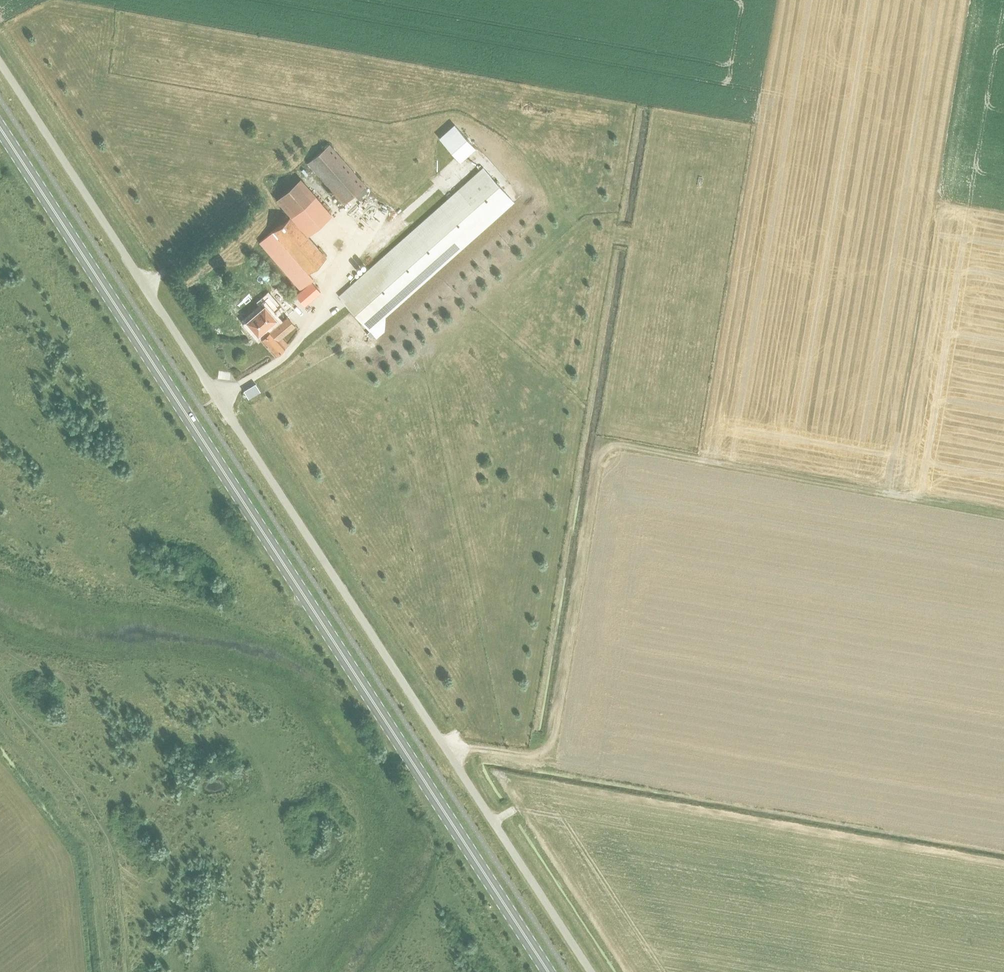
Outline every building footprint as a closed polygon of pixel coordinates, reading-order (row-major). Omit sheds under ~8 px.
[(444,138),(466,162),(483,146),(461,122),(444,138)] [(307,163),(343,203),(364,185),(329,144),(307,163)] [(456,188),(338,296),(368,329),(487,221),(511,199),(481,165),(456,188)] [(301,179),(244,226),(299,289),(295,292),(303,303),(319,292),(310,281),(313,279),(307,272),(325,257),(307,235),(331,214),(301,179)] [(263,277),(269,272),(262,264),(256,270),(263,277)] [(280,300),(285,295),(281,291),(276,296),(280,300)] [(245,323),(248,327),(250,326),(257,335),(264,329),(269,325),(276,319),(271,314),(278,308),(268,296),(260,303),(263,306),(245,321),(246,322),(245,323)] [(270,330),(261,339),(275,355),(287,344),(281,336),(294,325),(286,316),(270,330)] [(232,380),(233,371),(220,371),(220,379),(232,380)] [(255,383),(243,390),(248,398),(260,391),(255,383)]
